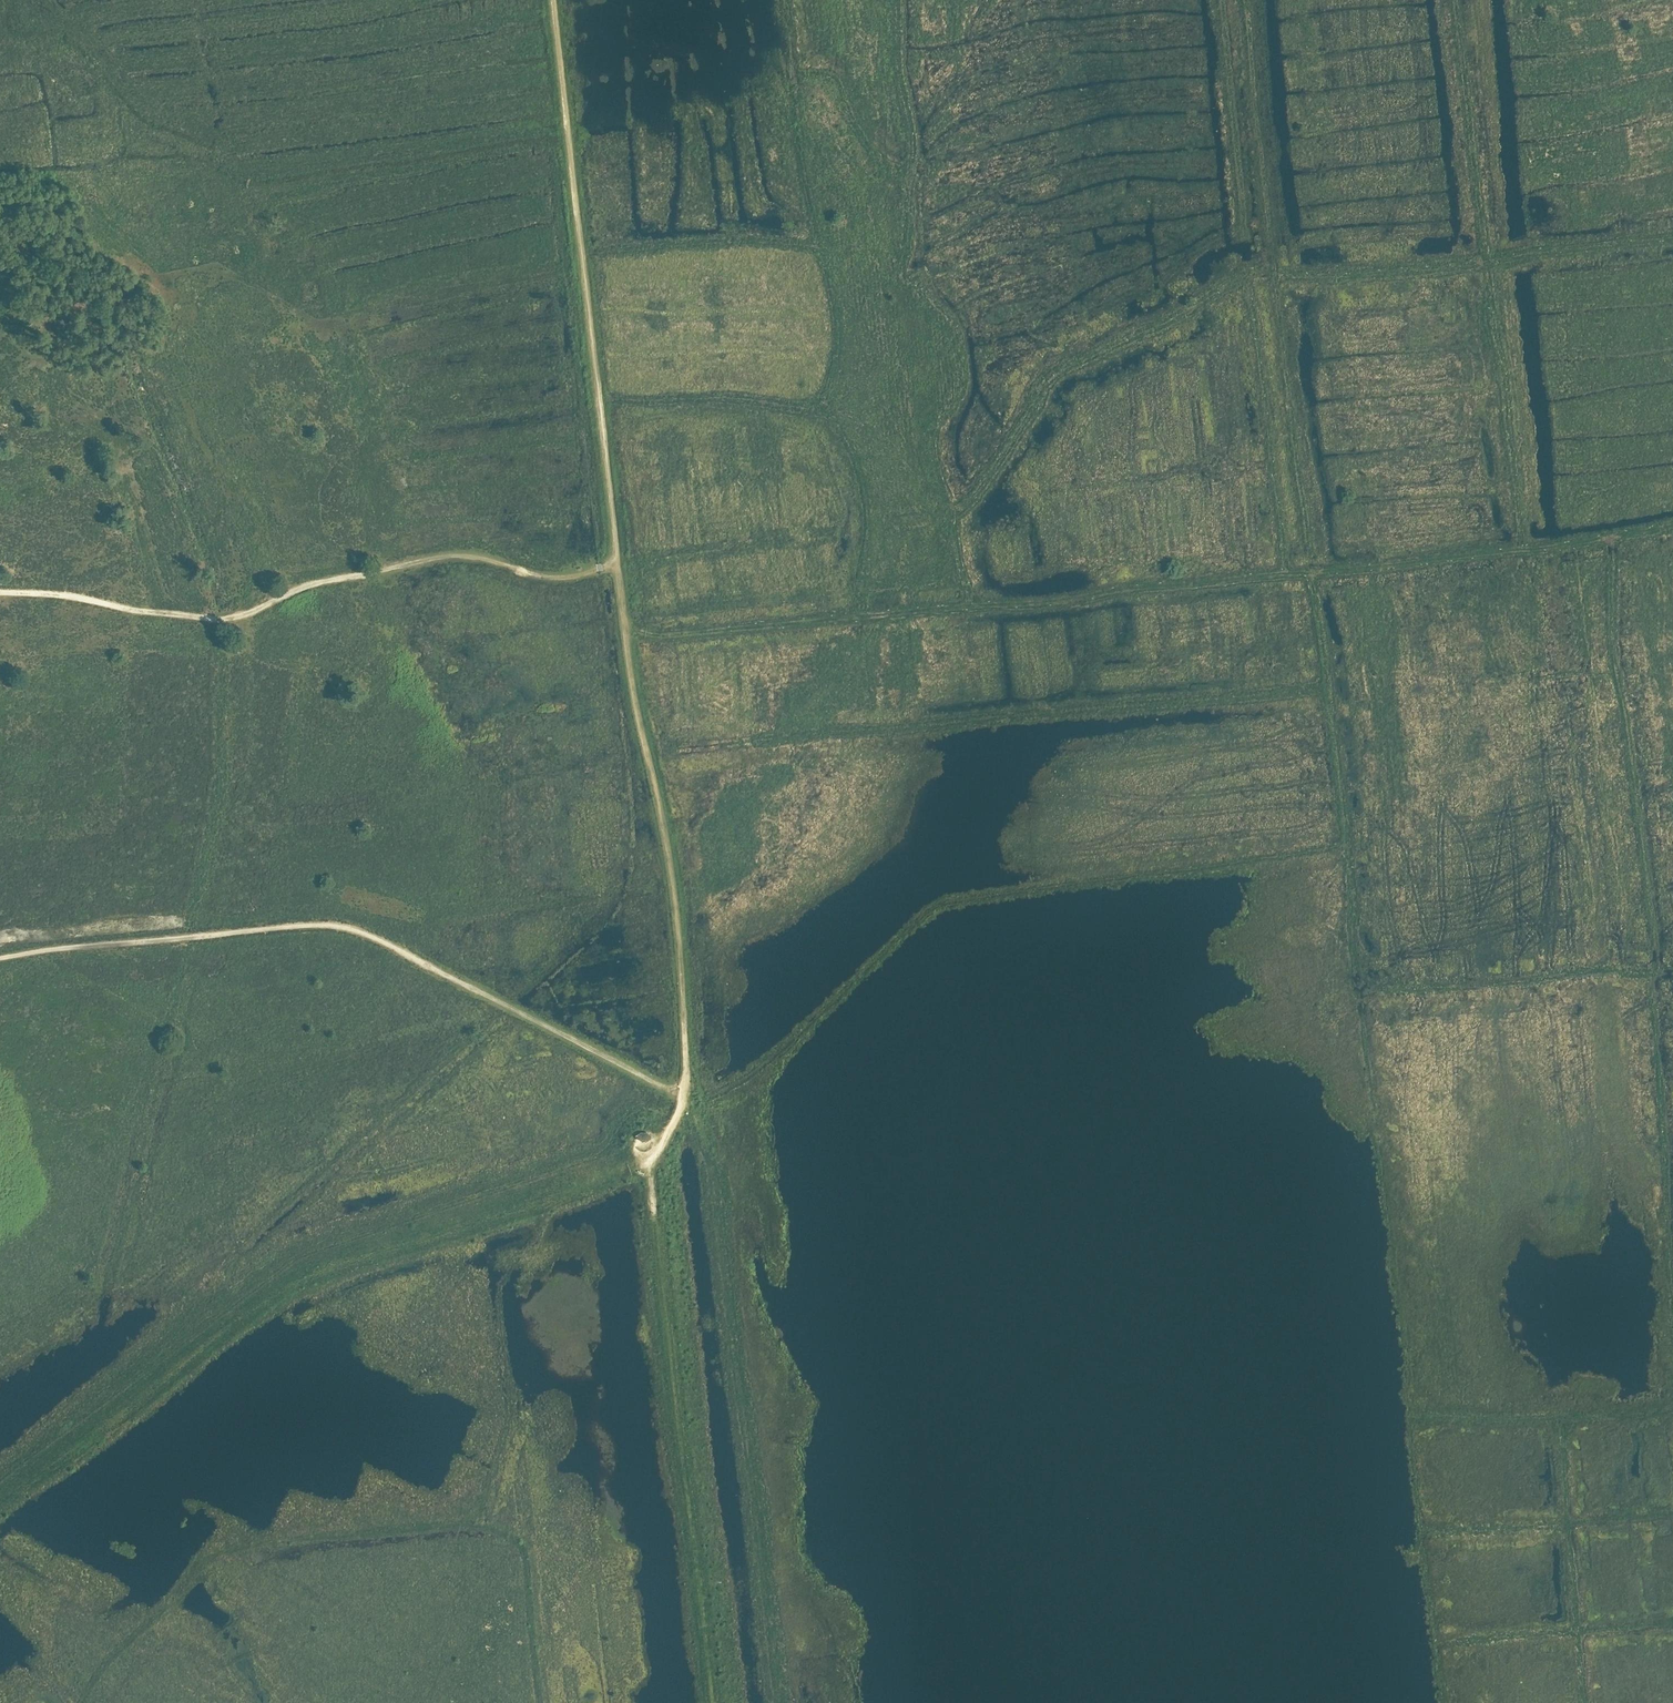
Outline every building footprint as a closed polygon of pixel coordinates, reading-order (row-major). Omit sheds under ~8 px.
[(645,1140),(646,1141),(653,1136),(648,1132),(641,1132),(635,1136),(642,1141),(644,1140),(645,1140)]
